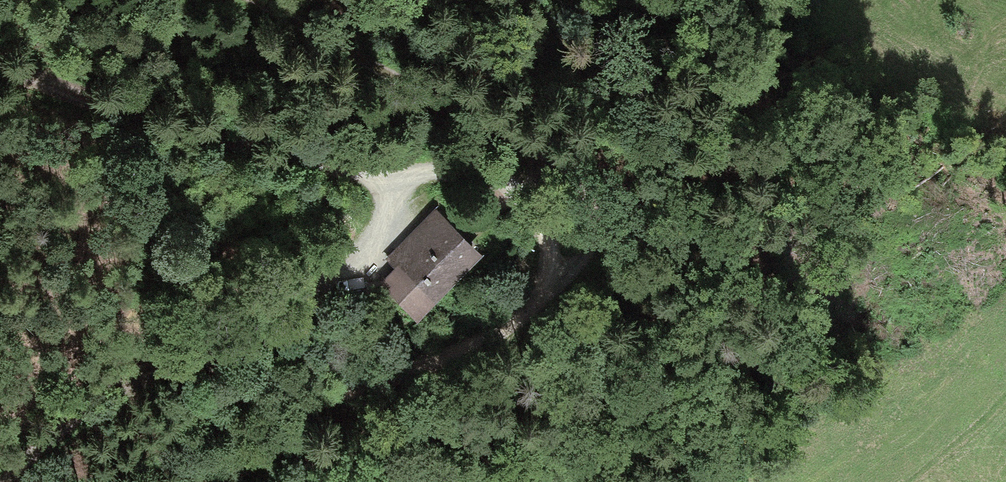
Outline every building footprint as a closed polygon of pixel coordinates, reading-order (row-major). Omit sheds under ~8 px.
[(396,265),(381,280),(419,316),(483,248),(436,204),(386,256),(396,265)]
